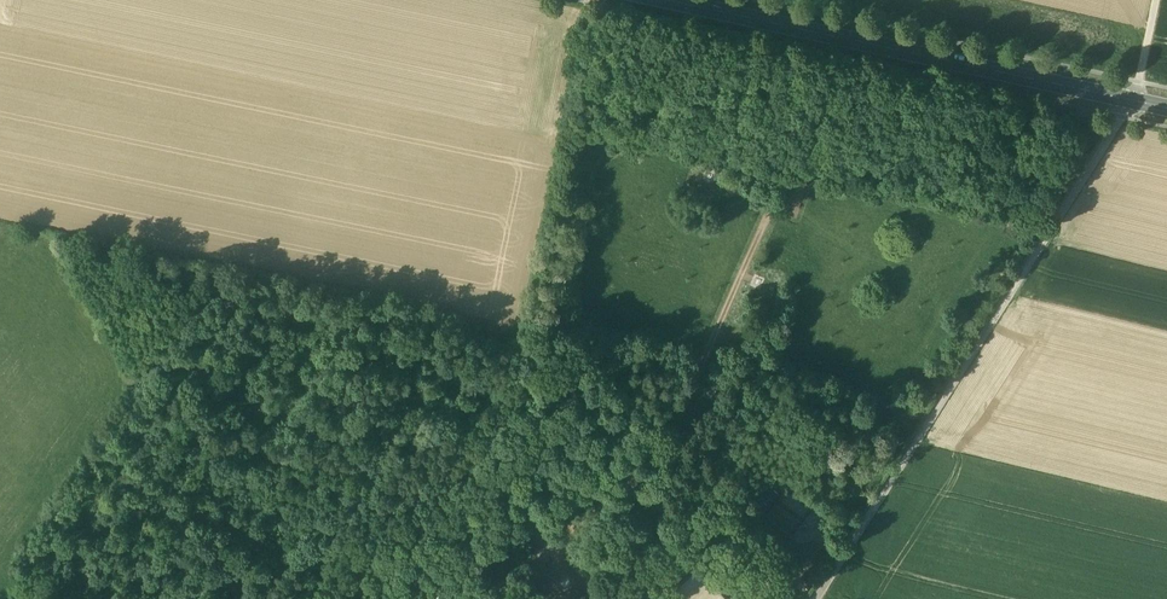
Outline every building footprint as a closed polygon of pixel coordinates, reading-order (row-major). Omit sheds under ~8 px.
[(659,598),(730,598),(699,564),(659,598)]
